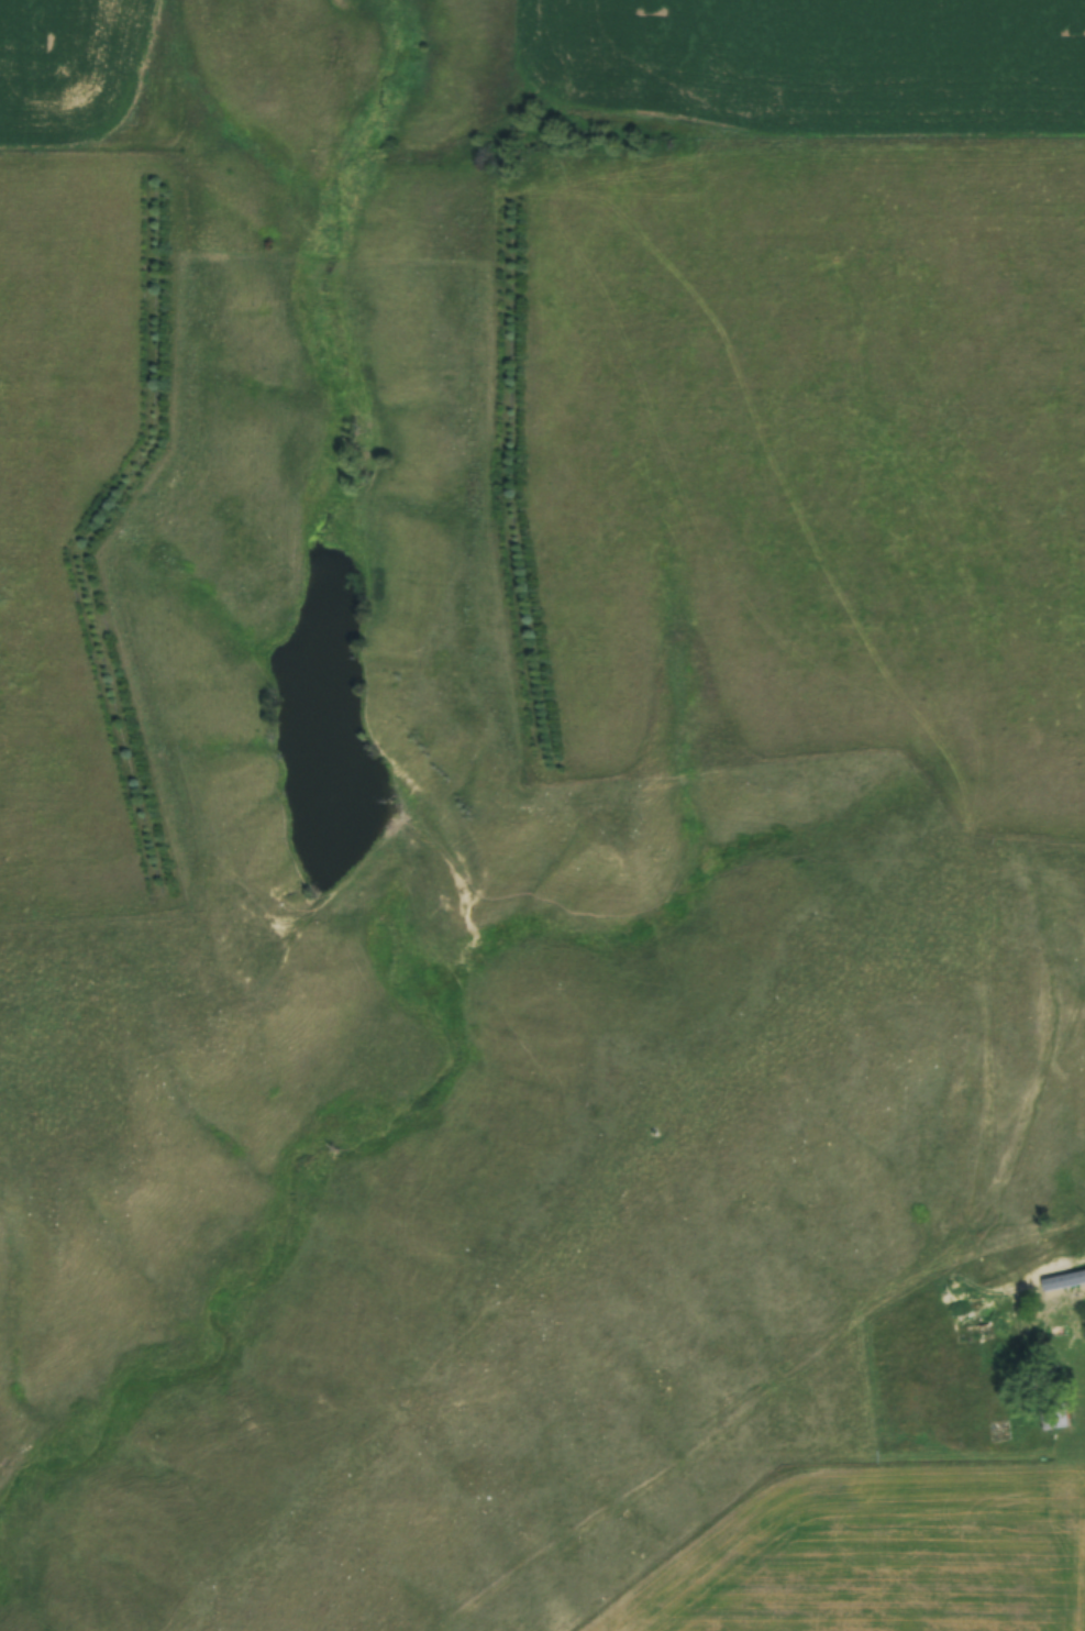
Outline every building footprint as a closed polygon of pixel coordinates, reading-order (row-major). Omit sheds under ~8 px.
[(1064,1428),(1064,1401),(1052,1401),(1051,1428),(1064,1428)]
